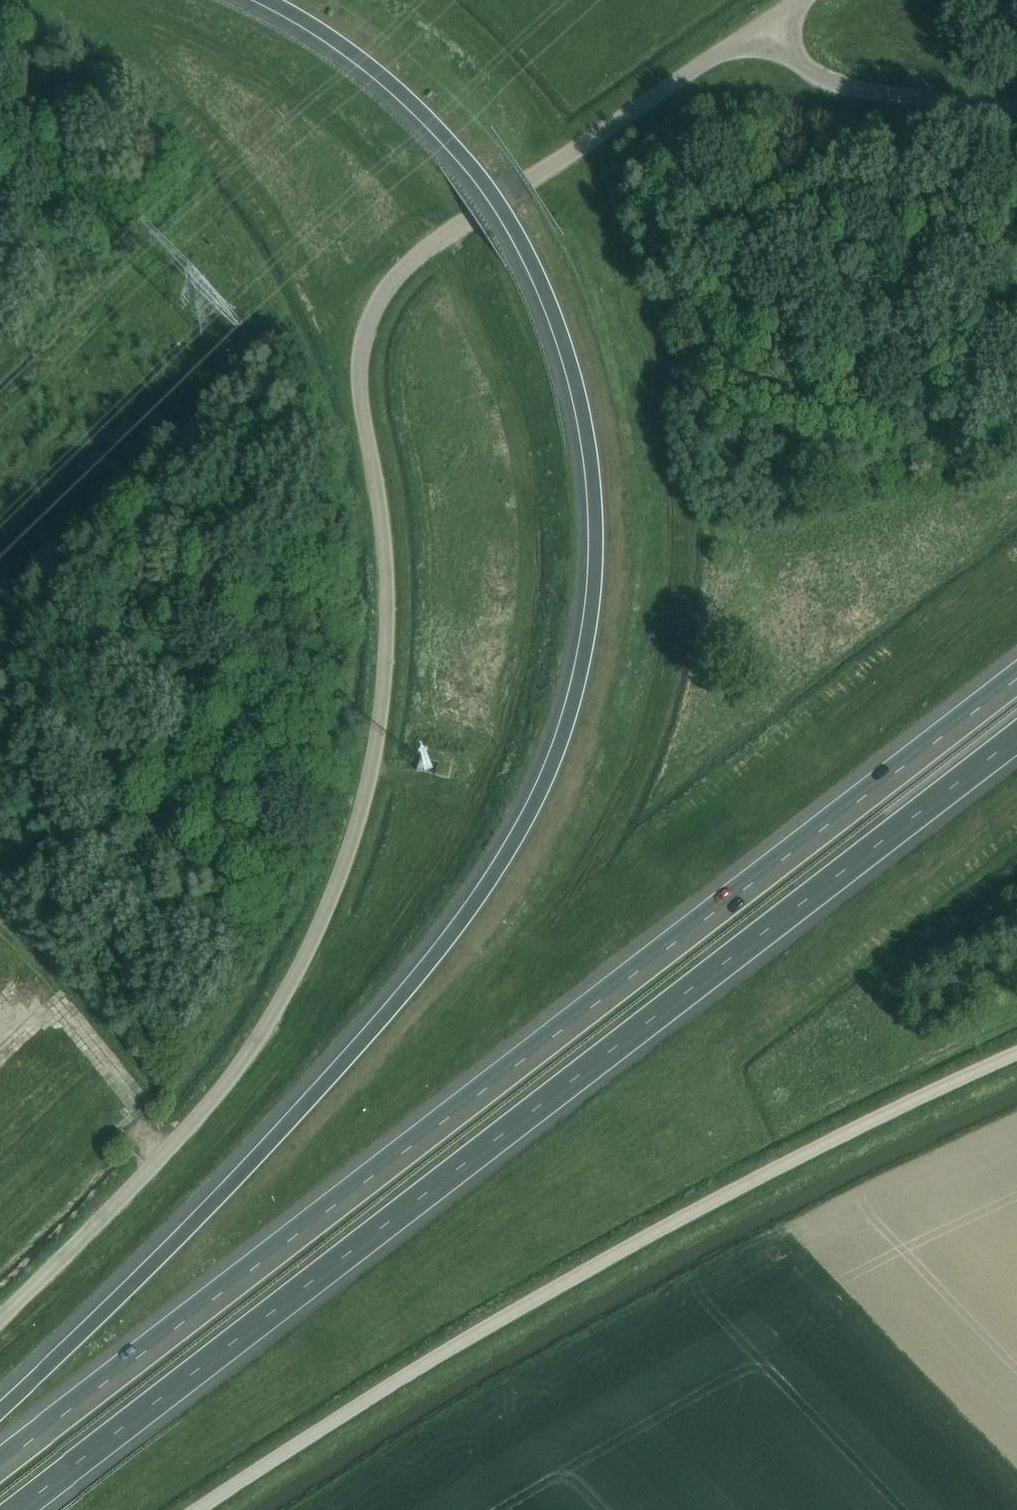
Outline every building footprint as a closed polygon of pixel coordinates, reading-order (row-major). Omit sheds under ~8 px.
[(453,758),(441,755),(437,775),(449,778),(453,758)]
